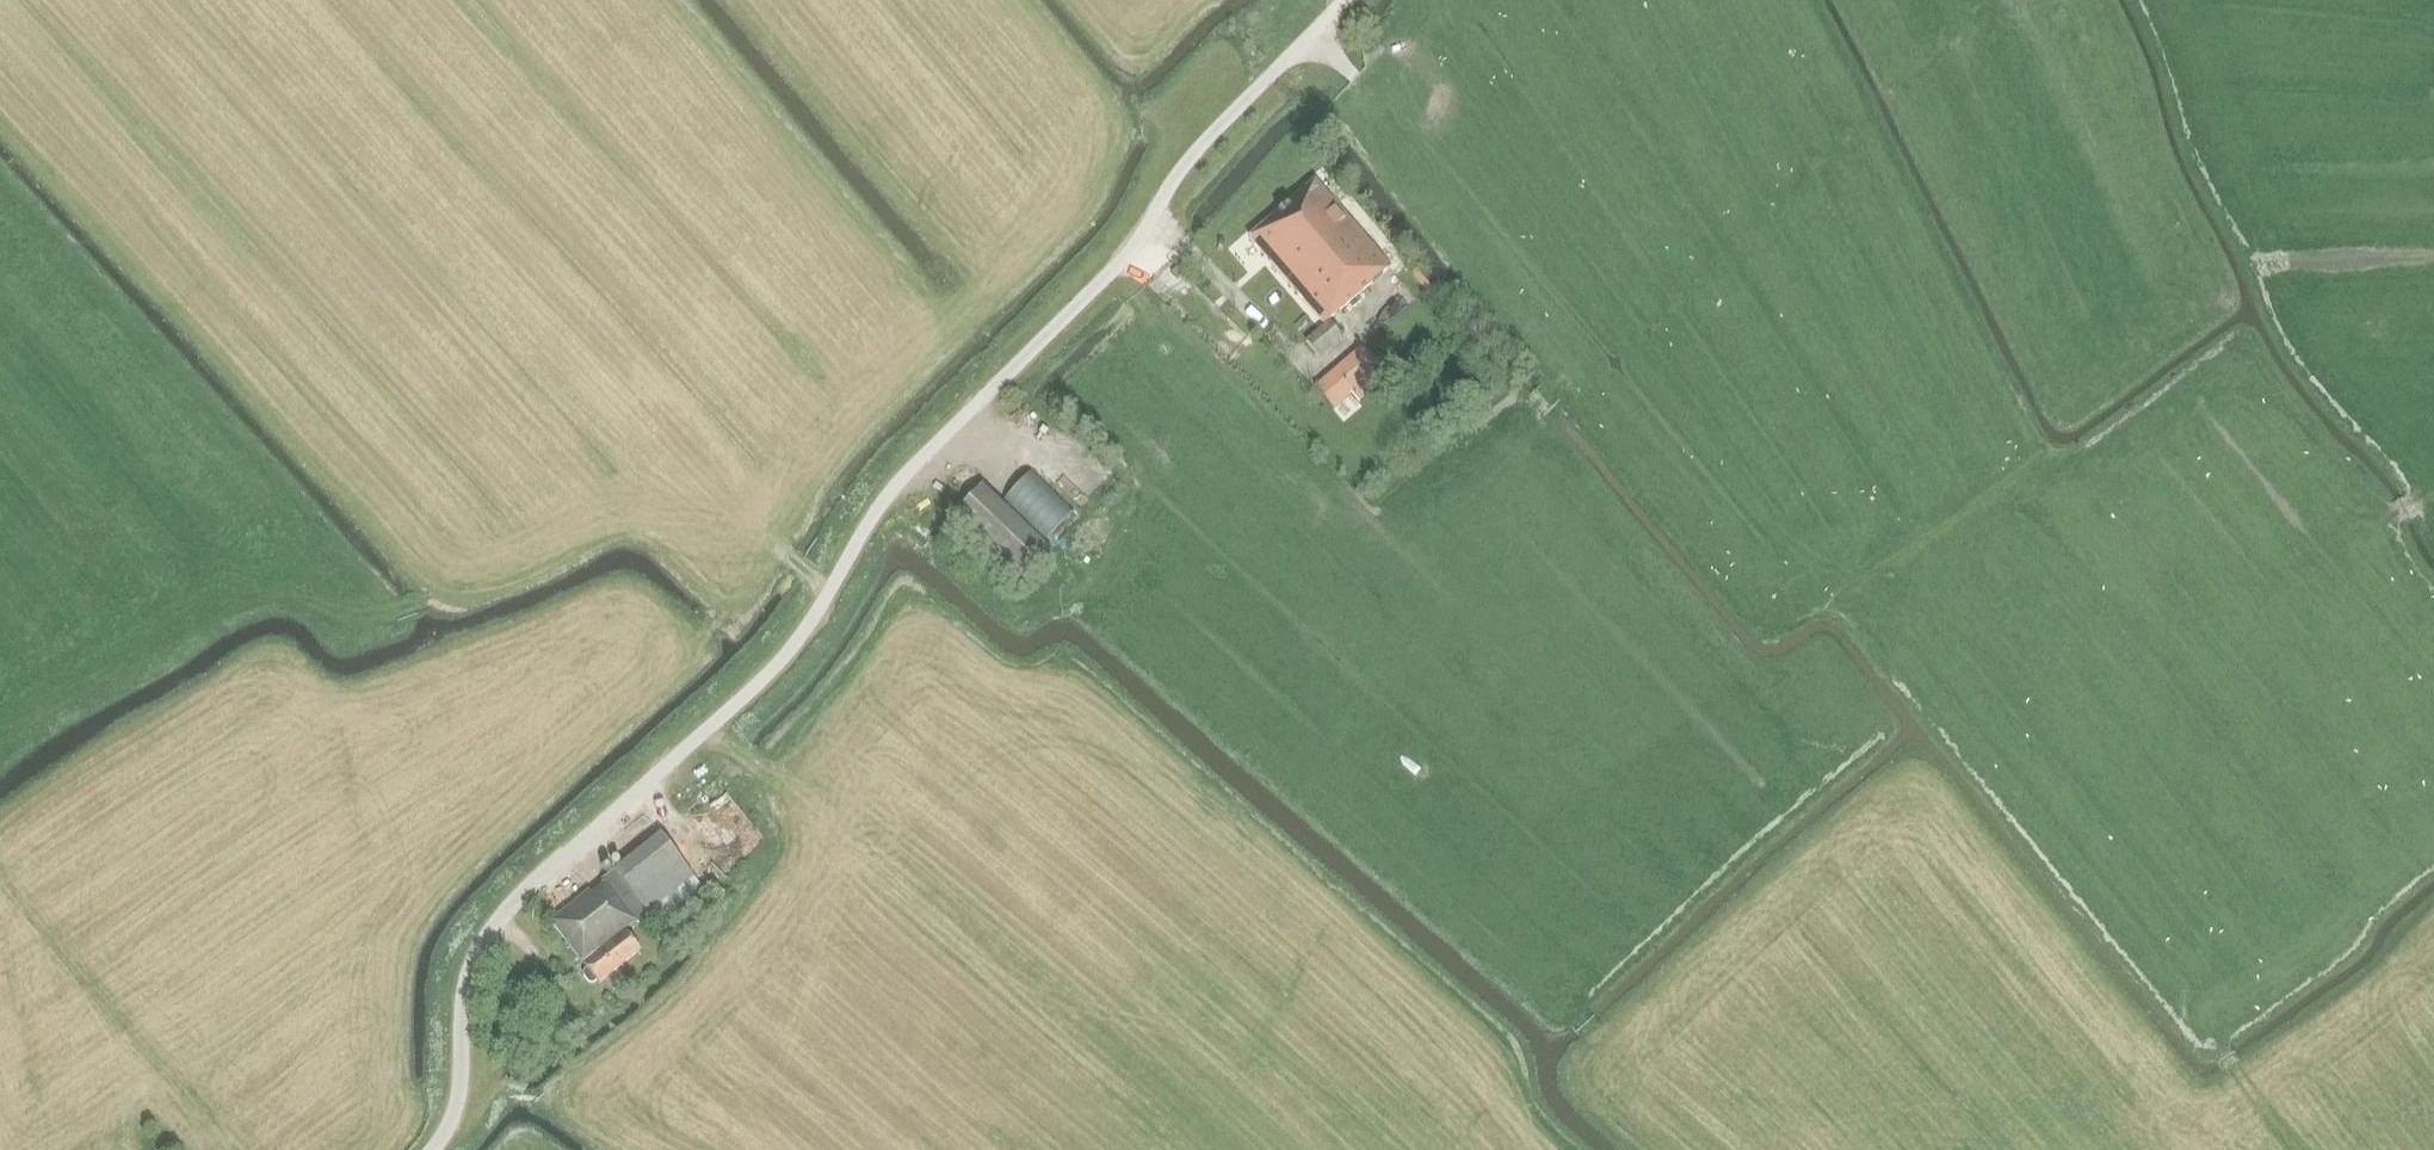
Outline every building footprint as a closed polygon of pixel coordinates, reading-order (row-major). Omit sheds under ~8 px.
[(1368,278),(1386,263),(1315,181),(1250,237),(1324,324),(1372,282),(1368,278)] [(1319,357),(1343,337),(1330,323),(1307,343),(1319,357)] [(1362,349),(1334,374),(1353,395),(1380,371),(1362,349)] [(1051,505),(1067,488),(1033,454),(1016,470),(1051,505)] [(1052,553),(983,486),(949,521),(1019,587),(1052,553)] [(664,932),(710,896),(662,834),(603,880),(605,883),(592,894),(590,891),(552,922),(586,965),(583,974),(589,982),(598,981),(599,983),(641,950),(625,930),(636,922),(637,923),(649,913),(664,932)] [(543,986),(531,997),(538,1004),(550,994),(543,986)]
